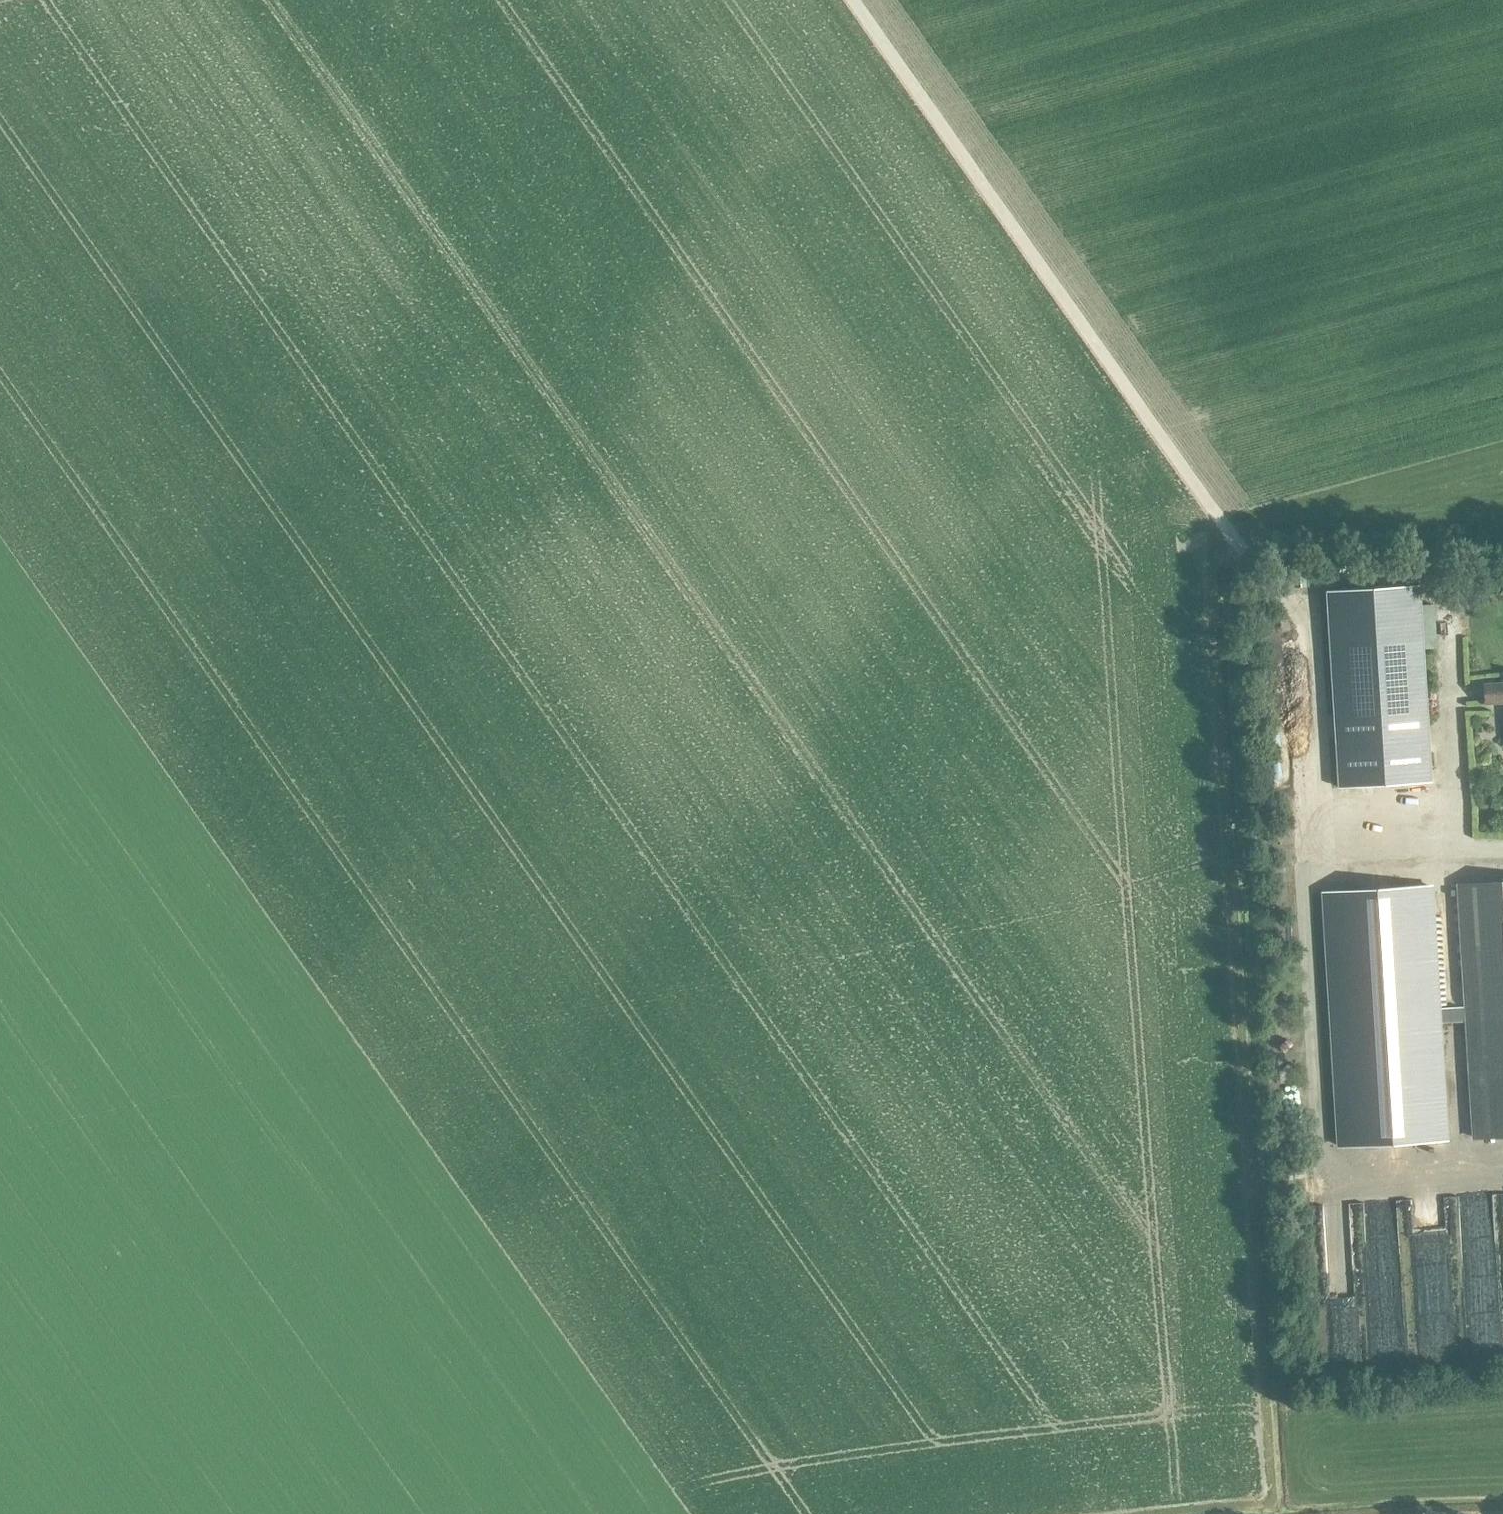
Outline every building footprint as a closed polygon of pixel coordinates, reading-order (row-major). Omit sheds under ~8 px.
[(1432,782),(1420,586),(1327,592),(1339,788),(1432,782)] [(1485,684),(1486,704),(1502,703),(1502,683),(1485,684)] [(1340,1147),(1447,1140),(1440,1022),(1467,1020),(1475,1138),(1502,1136),(1502,882),(1459,885),(1467,1007),(1439,1009),(1431,886),(1324,893),(1340,1147)] [(1447,1332),(1445,1199),(1413,1200),(1415,1333),(1447,1332)] [(1394,1208),(1362,1210),(1366,1295),(1383,1294),(1382,1268),(1397,1267),(1394,1208)] [(1461,1224),(1461,1242),(1491,1242),(1491,1215),(1463,1215),(1463,1224),(1461,1224)] [(1330,1216),(1330,1241),(1348,1241),(1348,1216),(1330,1216)] [(1493,1352),(1489,1249),(1462,1250),(1465,1353),(1493,1352)]
